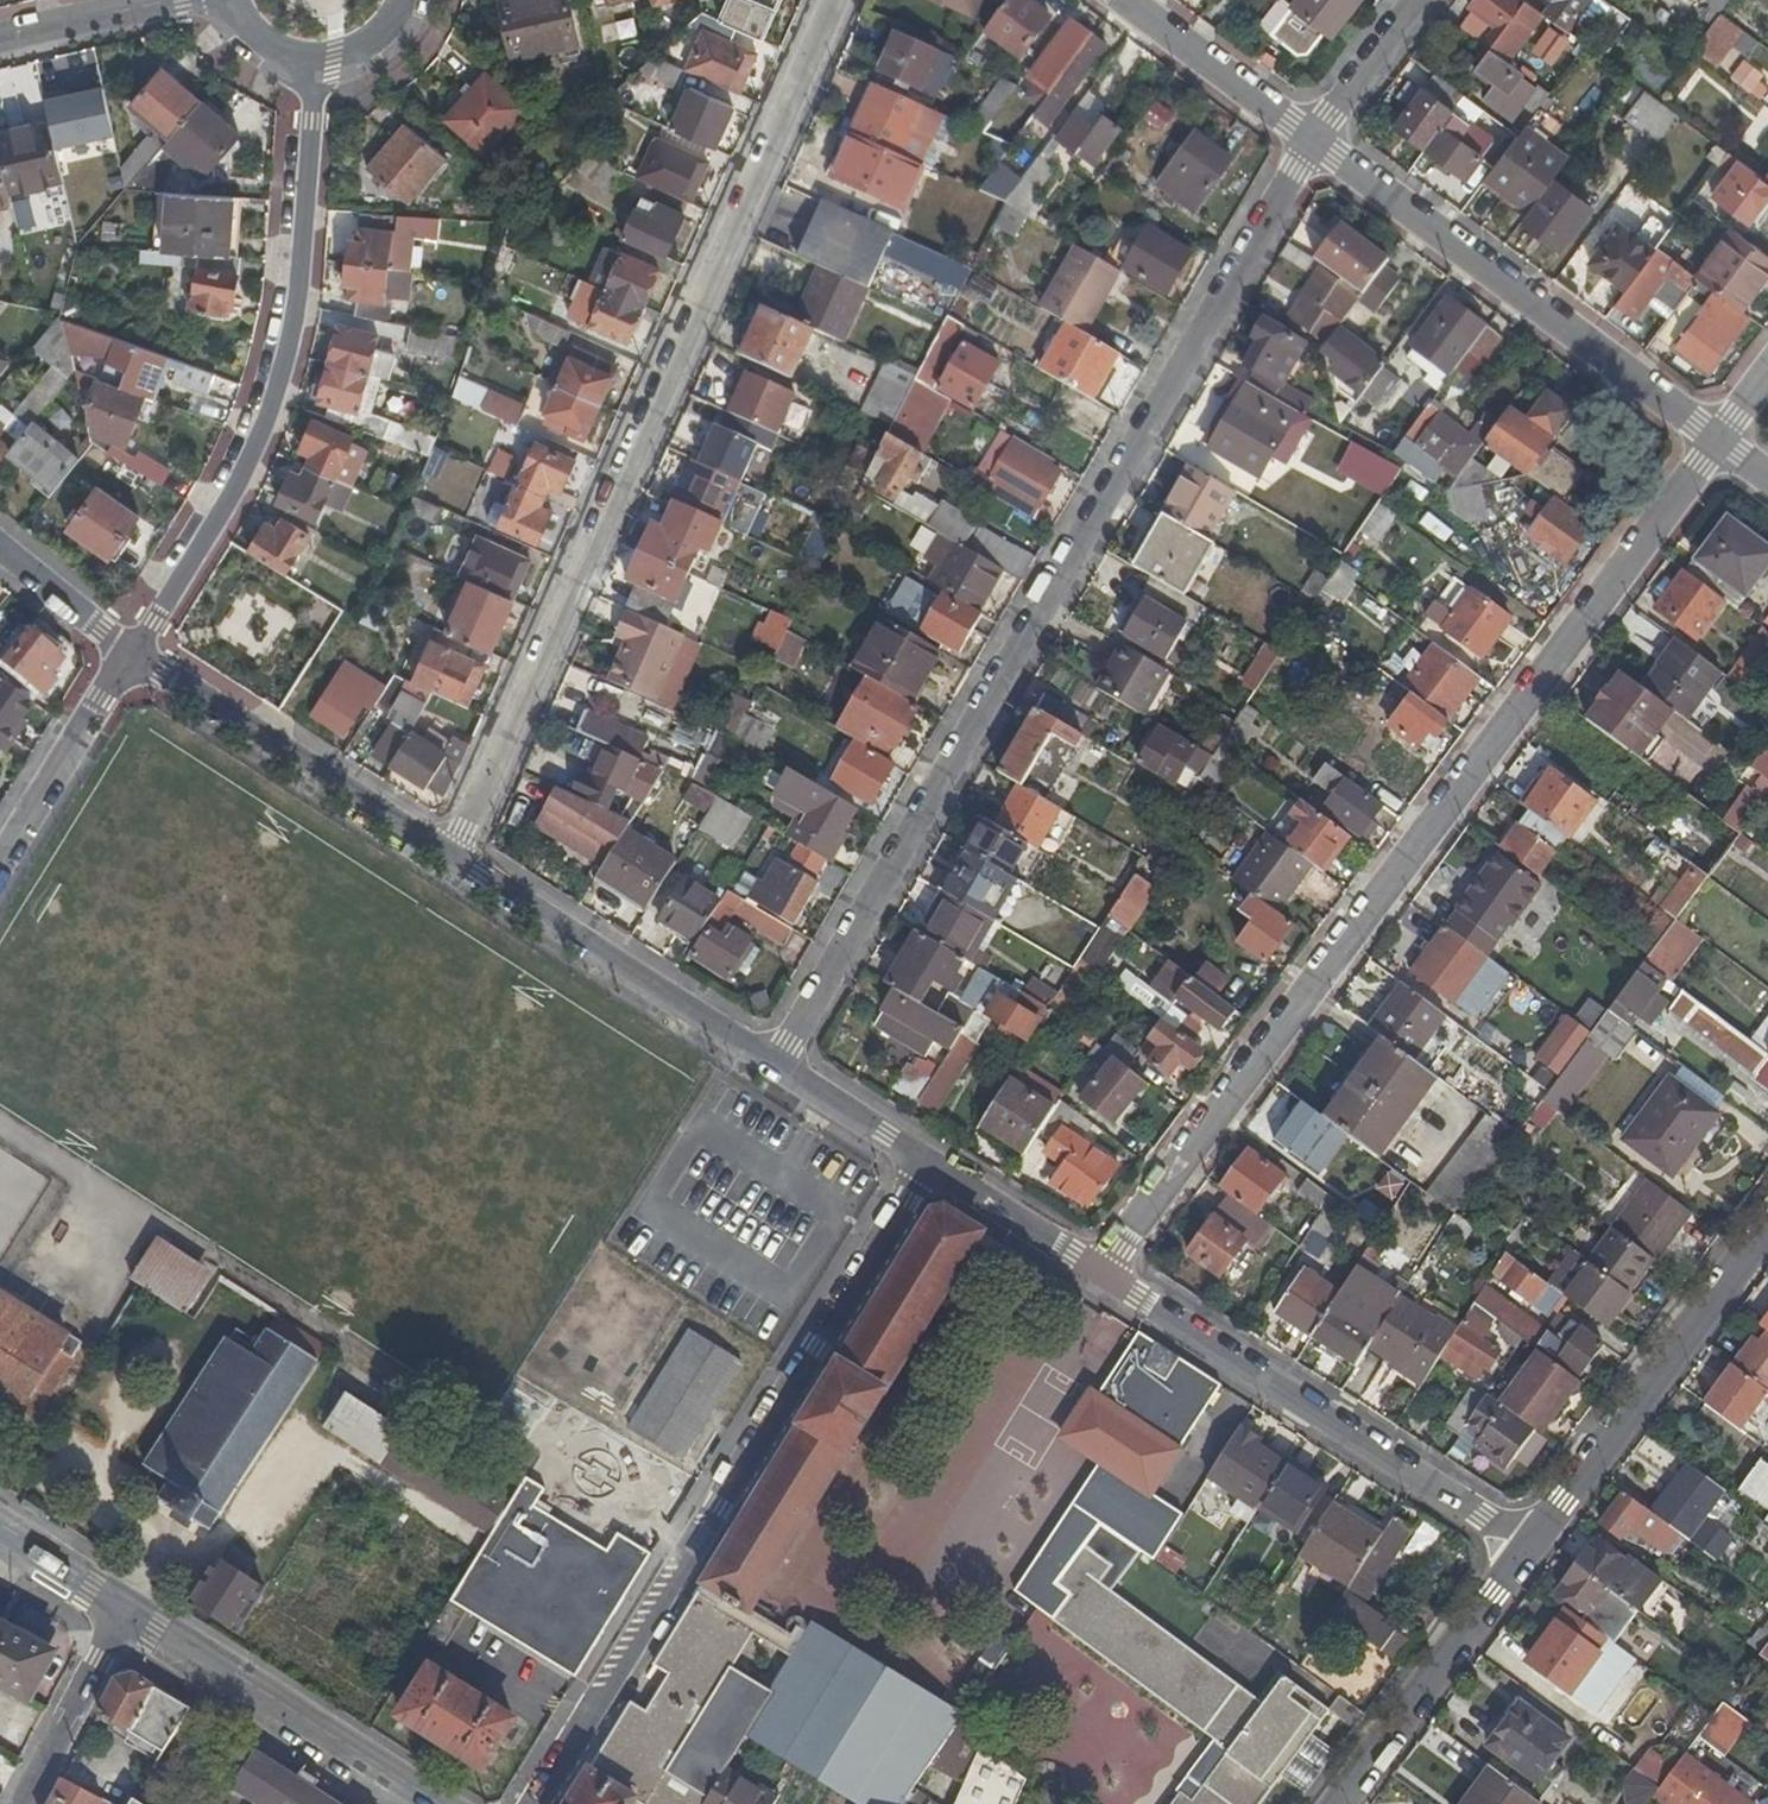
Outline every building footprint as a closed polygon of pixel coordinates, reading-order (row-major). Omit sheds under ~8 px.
[(499,3),(510,61),(578,48),(569,0),(514,0),(499,3)] [(640,0),(601,0),(603,9),(640,1),(640,0)] [(718,20),(760,39),(778,0),(727,0),(718,20)] [(966,21),(974,0),(918,0),(966,21)] [(977,41),(1014,67),(1045,26),(1010,0),(1007,0),(977,41)] [(1267,46),(1297,68),(1318,39),(1324,44),(1353,6),(1345,0),(1301,0),(1267,46)] [(1478,50),(1486,56),(1503,69),(1538,21),(1510,0),(1477,0),(1465,16),(1490,34),(1484,42),(1478,50)] [(1541,23),(1565,41),(1593,4),(1588,0),(1547,0),(1545,3),(1552,8),(1541,23)] [(1691,0),(1657,0),(1686,22),(1698,6),(1691,0)] [(733,30),(708,19),(703,31),(728,43),(733,30)] [(1716,19),(1687,58),(1708,74),(1725,52),(1737,35),(1716,19)] [(1451,30),(1441,23),(1429,39),(1439,47),(1451,30)] [(992,144),(1006,150),(1027,121),(1085,43),(1062,25),(1035,62),(1047,71),(992,144)] [(728,43),(703,31),(687,68),(737,91),(753,54),(728,43)] [(1463,40),(1478,50),(1484,42),(1470,31),(1463,40)] [(1755,48),(1737,35),(1725,52),(1742,64),(1755,48)] [(932,57),(891,39),(875,77),(917,94),(932,57)] [(1085,43),(1027,121),(1043,132),(1102,52),(1087,41),(1085,43)] [(1503,69),(1486,56),(1470,79),(1488,93),(1479,105),(1508,126),(1518,112),(1529,120),(1544,99),(1503,69)] [(685,72),(653,58),(652,60),(636,74),(676,92),(685,72)] [(964,58),(958,67),(978,75),(982,65),(964,58)] [(1747,59),(1731,78),(1752,95),(1767,75),(1747,59)] [(140,115),(171,141),(201,106),(161,73),(131,108),(140,115)] [(483,77),(444,123),(482,156),(521,111),(483,77)] [(1392,132),(1422,154),(1460,102),(1430,80),(1392,132)] [(961,131),(979,138),(1014,90),(996,83),(961,131)] [(1650,106),(1621,84),(1610,99),(1632,115),(1622,128),(1651,150),(1672,122),(1650,106)] [(52,134),(56,150),(115,137),(104,88),(46,100),(52,134)] [(938,121),(868,91),(847,140),(896,161),(917,170),(938,121)] [(681,102),(669,128),(713,147),(731,106),(713,98),(706,113),(681,102)] [(1144,121),(1163,132),(1175,113),(1156,101),(1144,121)] [(1473,164),(1489,175),(1513,142),(1494,128),(1485,141),(1465,127),(1475,114),(1460,102),(1422,154),(1460,182),(1473,164)] [(201,106),(171,141),(178,147),(206,170),(211,175),(241,139),(201,106)] [(1072,108),(1064,120),(1087,137),(1096,125),(1072,108)] [(120,173),(127,194),(129,192),(171,141),(140,115),(134,122),(151,136),(120,173)] [(1064,120),(1050,138),(1090,168),(1112,137),(1096,125),(1087,137),(1064,120)] [(405,127),(367,171),(408,206),(446,162),(405,127)] [(691,140),(662,127),(656,140),(685,153),(691,140)] [(1482,185),(1524,216),(1545,188),(1564,163),(1521,132),(1513,142),(1489,175),(1482,185)] [(0,152),(0,158),(10,203),(65,190),(56,150),(52,134),(24,140),(26,146),(0,152)] [(685,153),(656,140),(639,178),(687,200),(704,162),(685,153)] [(896,161),(847,140),(828,185),(877,206),(896,161)] [(178,147),(171,141),(129,192),(160,194),(172,173),(175,159),(178,147)] [(1192,141),(1152,196),(1190,223),(1229,168),(1192,141)] [(178,147),(175,159),(199,178),(206,170),(178,147)] [(618,172),(591,153),(576,171),(606,194),(621,175),(618,172)] [(12,212),(10,203),(0,158),(0,214),(12,212)] [(1731,165),(1703,202),(1744,232),(1767,199),(1767,192),(1762,188),(1731,165)] [(989,173),(973,194),(997,205),(1000,206),(1012,189),(989,173)] [(646,185),(640,198),(680,216),(686,203),(646,185)] [(877,206),(828,185),(823,197),(872,218),(877,206)] [(1524,216),(1515,229),(1554,257),(1584,216),(1545,188),(1524,216)] [(997,205),(996,208),(1016,220),(1029,199),(1012,189),(1000,206),(997,205)] [(157,255),(169,256),(175,196),(163,194),(157,255)] [(175,196),(169,256),(188,258),(202,259),(234,262),(241,201),(175,196)] [(872,218),(823,197),(817,210),(866,231),(872,218)] [(640,198),(622,238),(663,256),(680,216),(640,198)] [(241,201),(234,262),(241,263),(247,202),(241,201)] [(814,208),(791,259),(818,270),(862,290),(884,239),(866,231),(817,210),(814,208)] [(1016,220),(996,208),(985,230),(1004,242),(1016,220)] [(71,219),(78,247),(99,225),(82,209),(71,219)] [(351,243),(348,265),(389,271),(409,274),(414,238),(403,236),(405,220),(364,217),(360,244),(351,243)] [(1310,263),(1359,300),(1381,269),(1385,264),(1336,228),(1310,263)] [(1585,272),(1621,298),(1650,257),(1615,231),(1585,272)] [(1144,235),(1119,277),(1162,302),(1187,260),(1144,235)] [(1728,237),(1694,285),(1710,297),(1737,318),(1767,275),(1767,268),(1728,237)] [(602,251),(586,288),(601,295),(636,310),(653,274),(633,265),(638,256),(624,249),(619,259),(602,251)] [(1116,278),(1068,250),(1031,312),(1062,330),(1080,340),(1116,278)] [(157,255),(147,254),(145,265),(187,269),(188,258),(169,256),(157,255)] [(1682,301),(1694,285),(1655,256),(1621,301),(1619,300),(1611,310),(1632,326),(1644,311),(1663,286),(1682,301)] [(202,259),(199,271),(242,280),(246,263),(241,263),(234,262),(202,259)] [(389,271),(348,265),(345,289),(356,291),(354,303),(363,305),(384,307),(389,271)] [(1396,281),(1381,269),(1359,300),(1356,303),(1341,324),(1357,335),(1396,281)] [(862,290),(818,270),(801,310),(797,308),(789,325),(806,333),(837,346),(862,290)] [(242,280),(199,271),(190,315),(233,324),(242,280)] [(384,307),(363,305),(361,320),(387,325),(390,300),(406,302),(410,274),(409,274),(389,271),(384,307)] [(1287,322),(1326,345),(1338,328),(1341,324),(1356,303),(1332,289),(1335,284),(1316,273),(1287,322)] [(988,292),(966,279),(959,292),(980,305),(988,292)] [(1710,297),(1694,285),(1682,301),(1664,326),(1653,340),(1670,353),(1695,318),(1710,297)] [(1663,286),(1644,311),(1664,326),(1682,301),(1663,286)] [(636,310),(601,295),(585,329),(620,345),(636,310)] [(1695,318),(1731,343),(1745,324),(1737,318),(1710,297),(1695,318)] [(951,298),(940,320),(955,329),(966,306),(951,298)] [(1418,344),(1456,373),(1466,359),(1484,335),(1446,307),(1418,344)] [(738,340),(730,359),(738,362),(785,382),(806,333),(789,325),(759,312),(752,309),(743,328),(750,331),(744,343),(738,340)] [(546,313),(541,325),(564,335),(569,323),(546,313)] [(1669,354),(1696,373),(1710,372),(1731,343),(1695,318),(1670,353),(1669,354)] [(911,377),(908,383),(923,392),(955,329),(940,320),(938,323),(911,377)] [(79,380),(74,363),(64,330),(62,322),(34,356),(54,373),(7,430),(0,424),(0,476),(14,459),(38,430),(79,380)] [(541,325),(534,322),(528,336),(558,349),(564,335),(541,325)] [(1250,352),(1240,368),(1253,375),(1278,390),(1303,347),(1260,322),(1244,349),(1250,352)] [(344,326),(331,364),(370,376),(376,356),(382,339),(344,326)] [(743,328),(738,340),(744,343),(750,331),(743,328)] [(1388,364),(1338,328),(1326,345),(1319,354),(1324,372),(1364,397),(1382,372),(1388,364)] [(450,336),(410,329),(406,349),(446,357),(450,336)] [(80,335),(64,330),(74,363),(87,360),(80,335)] [(1080,340),(1062,330),(1036,375),(1089,406),(1115,360),(1080,340)] [(216,382),(80,335),(89,355),(100,359),(110,356),(100,388),(153,407),(165,373),(184,379),(181,389),(210,400),(216,382)] [(1484,335),(1466,359),(1481,370),(1499,346),(1484,335)] [(1444,388),(1456,373),(1418,344),(1411,354),(1434,372),(1429,377),(1444,388)] [(958,345),(930,393),(966,414),(993,366),(958,345)] [(376,356),(370,376),(382,380),(391,383),(398,363),(376,356)] [(579,357),(574,367),(587,373),(591,363),(579,357)] [(565,363),(553,390),(594,408),(610,371),(591,363),(587,373),(574,367),(565,363)] [(855,412),(887,425),(908,383),(911,377),(878,363),(855,412)] [(370,376),(331,364),(319,403),(328,406),(325,415),(427,458),(429,450),(434,438),(391,420),(388,426),(369,416),(382,380),(370,376)] [(1364,397),(1361,401),(1377,413),(1399,384),(1382,372),(1364,397)] [(734,395),(725,419),(772,439),(790,398),(735,375),(728,393),(734,395)] [(1278,390),(1253,375),(1247,387),(1271,402),(1278,390)] [(100,388),(79,380),(83,395),(98,400),(95,408),(97,433),(101,434),(101,437),(131,448),(145,406),(99,390),(100,388)] [(887,425),(880,439),(913,458),(942,403),(923,392),(908,383),(887,425)] [(1247,387),(1244,386),(1206,449),(1256,478),(1269,457),(1293,415),(1271,402),(1247,387)] [(594,408),(553,390),(541,418),(550,422),(582,435),(594,408)] [(1491,431),(1478,450),(1492,459),(1481,474),(1494,483),(1506,467),(1523,479),(1542,452),(1570,413),(1542,393),(1522,421),(1508,411),(1498,424),(1497,423),(1491,431)] [(487,398),(479,416),(514,431),(522,414),(487,398)] [(1338,427),(1341,429),(1353,411),(1341,403),(1332,406),(1338,427)] [(1425,413),(1390,459),(1400,465),(1443,497),(1468,464),(1478,450),(1491,431),(1478,422),(1464,442),(1425,413)] [(1304,421),(1293,415),(1269,457),(1279,464),(1304,421)] [(306,465),(337,480),(356,440),(315,420),(301,450),(311,454),(306,465)] [(578,445),(582,435),(550,422),(546,431),(578,445)] [(759,448),(716,429),(700,465),(743,484),(759,448)] [(34,490),(53,507),(85,471),(38,430),(14,459),(40,482),(34,490)] [(913,458),(880,439),(852,493),(861,498),(881,465),(885,468),(871,491),(893,504),(903,486),(911,491),(926,465),(913,458)] [(356,440),(337,480),(353,487),(372,447),(356,440)] [(1051,467),(1011,443),(986,485),(973,477),(966,489),(1030,527),(1057,481),(1046,475),(1051,467)] [(512,487),(541,500),(546,489),(556,494),(569,465),(530,447),(512,487)] [(1542,452),(1523,479),(1557,505),(1561,507),(1580,480),(1542,452)] [(1384,488),(1393,474),(1361,455),(1352,469),(1384,488)] [(145,460),(135,474),(162,493),(171,478),(145,460)] [(1495,486),(1494,483),(1481,474),(1468,464),(1443,497),(1476,490),(1495,486)] [(337,480),(306,465),(300,478),(290,473),(277,501),(317,521),(320,514),(337,480)] [(691,468),(661,535),(696,550),(707,555),(718,529),(730,501),(736,488),(691,468)] [(1230,493),(1186,468),(1158,515),(1202,540),(1230,493)] [(353,487),(337,480),(320,514),(336,522),(353,487)] [(903,486),(893,504),(901,508),(911,491),(903,486)] [(541,500),(512,487),(494,529),(533,547),(546,517),(535,512),(541,500)] [(546,489),(541,500),(571,513),(576,503),(556,494),(546,489)] [(1443,497),(1447,517),(1461,526),(1482,522),(1476,490),(1443,497)] [(139,524),(98,498),(71,540),(112,566),(139,524)] [(437,512),(411,501),(409,500),(405,512),(403,515),(430,527),(437,512)] [(571,513),(541,500),(535,512),(546,517),(566,525),(571,513)] [(730,501),(718,529),(766,550),(778,522),(730,501)] [(1355,535),(1372,549),(1399,516),(1383,503),(1355,535)] [(1561,507),(1557,505),(1547,519),(1532,508),(1523,520),(1539,531),(1528,546),(1563,572),(1593,531),(1561,507)] [(905,507),(898,519),(937,542),(957,553),(991,573),(1004,552),(935,512),(930,522),(905,507)] [(1158,515),(1156,514),(1125,567),(1154,585),(1178,598),(1209,544),(1202,540),(1158,515)] [(262,549),(255,560),(285,579),(309,539),(278,520),(271,532),(263,527),(252,543),(262,549)] [(1720,522),(1691,562),(1695,565),(1725,525),(1720,522)] [(1679,578),(1699,593),(1716,606),(1729,615),(1767,561),(1767,557),(1725,525),(1695,565),(1691,562),(1679,578)] [(696,550),(661,535),(649,530),(637,558),(683,578),(696,550)] [(475,539),(458,575),(509,599),(527,563),(475,539)] [(937,572),(944,576),(957,553),(937,542),(923,564),(937,572)] [(262,549),(252,543),(245,554),(255,560),(262,549)] [(997,577),(1018,589),(1030,567),(1004,552),(991,573),(997,577)] [(991,573),(957,553),(944,576),(937,572),(926,591),(973,619),(997,577),(991,573)] [(683,578),(637,558),(624,587),(632,590),(622,613),(661,630),(678,590),(683,578)] [(1294,594),(1308,602),(1326,575),(1313,566),(1294,594)] [(708,570),(702,586),(708,589),(715,592),(722,576),(708,570)] [(1308,602),(1298,617),(1311,626),(1331,595),(1337,599),(1345,587),(1327,574),(1326,575),(1308,602)] [(697,584),(683,578),(678,590),(692,596),(697,584)] [(926,591),(906,579),(883,618),(955,661),(979,622),(973,619),(926,591)] [(1716,606),(1699,593),(1697,595),(1676,579),(1648,617),(1687,645),(1716,606)] [(702,586),(697,584),(692,596),(703,601),(708,589),(702,586)] [(508,605),(464,585),(442,637),(485,655),(508,605)] [(1178,598),(1154,585),(1135,618),(1127,614),(1122,624),(1130,628),(1123,641),(1160,662),(1179,629),(1187,633),(1200,611),(1178,598)] [(1424,621),(1438,632),(1479,661),(1507,623),(1468,596),(1452,618),(1435,606),(1424,621)] [(661,630),(622,613),(609,643),(620,648),(617,656),(604,686),(652,708),(682,639),(661,630)] [(782,634),(787,623),(767,614),(755,637),(775,647),(782,634)] [(1311,626),(1298,617),(1286,635),(1307,650),(1320,633),(1311,626)] [(845,671),(852,675),(880,626),(874,622),(845,671)] [(936,659),(880,626),(852,675),(867,684),(892,699),(907,708),(936,659)] [(417,671),(411,684),(462,707),(479,669),(430,647),(434,640),(417,632),(403,664),(417,671)] [(796,642),(782,634),(775,647),(770,656),(784,664),(796,642)] [(1758,656),(1767,643),(1755,634),(1745,647),(1758,656)] [(58,664),(26,638),(1,669),(33,695),(58,664)] [(620,648),(609,643),(606,652),(617,656),(620,648)] [(1274,655),(1270,660),(1283,668),(1292,653),(1280,645),(1274,655)] [(1089,690),(1141,720),(1164,678),(1113,647),(1089,690)] [(1758,656),(1745,647),(1719,684),(1731,692),(1758,656)] [(1270,660),(1274,655),(1264,649),(1243,683),(1247,686),(1237,701),(1242,704),(1270,660)] [(1671,649),(1637,697),(1665,718),(1677,726),(1712,678),(1671,649)] [(1444,725),(1446,726),(1475,686),(1429,652),(1399,692),(1403,695),(1444,725)] [(358,709),(369,716),(375,706),(384,693),(342,666),(308,720),(338,739),(358,709)] [(427,695),(393,679),(384,693),(375,706),(397,716),(405,697),(423,706),(427,695)] [(1615,681),(1602,700),(1651,736),(1665,718),(1637,697),(1615,681)] [(892,699),(867,684),(836,737),(885,765),(892,754),(868,740),(892,699)] [(0,687),(0,756),(2,757),(34,708),(0,687)] [(1444,725),(1403,695),(1379,727),(1420,758),(1444,725)] [(405,697),(397,716),(392,727),(410,735),(423,706),(405,697)] [(717,736),(728,741),(739,719),(745,706),(730,698),(712,734),(717,736)] [(641,708),(622,699),(615,714),(635,722),(641,708)] [(868,740),(892,754),(916,713),(907,708),(892,699),(868,740)] [(1602,700),(1582,728),(1631,764),(1651,736),(1602,700)] [(1227,728),(1214,748),(1230,759),(1244,736),(1239,733),(1251,716),(1240,707),(1232,719),(1227,728)] [(1033,714),(995,778),(1019,793),(1042,754),(1057,728),(1033,714)] [(580,719),(572,737),(603,751),(666,779),(693,792),(701,795),(716,764),(706,759),(696,777),(636,750),(638,745),(580,719)] [(739,719),(728,741),(746,752),(757,758),(769,738),(739,719)] [(1196,752),(1207,758),(1214,748),(1227,728),(1216,721),(1196,752)] [(407,740),(410,735),(392,727),(372,760),(387,770),(407,740)] [(1057,728),(1042,754),(1063,765),(1077,740),(1057,728)] [(429,732),(419,747),(441,761),(450,742),(429,732)] [(716,764),(728,741),(717,736),(706,759),(716,764)] [(1189,748),(1169,736),(1164,746),(1147,736),(1130,765),(1166,786),(1189,748)] [(419,747),(407,740),(387,770),(442,805),(467,750),(450,742),(441,761),(419,747)] [(746,752),(728,741),(716,764),(734,774),(746,752)] [(1554,745),(1540,763),(1566,782),(1580,763),(1554,745)] [(890,771),(850,748),(828,786),(868,809),(890,771)] [(1207,758),(1191,784),(1210,798),(1233,762),(1230,759),(1214,748),(1207,758)] [(666,779),(603,751),(588,784),(582,782),(571,803),(613,822),(621,803),(629,806),(621,825),(633,830),(666,779)] [(1743,775),(1767,794),(1767,762),(1758,755),(1743,775)] [(1348,787),(1326,771),(1311,791),(1328,804),(1321,814),(1359,841),(1379,813),(1347,789),(1348,787)] [(773,799),(808,820),(822,796),(786,775),(773,799)] [(1363,776),(1353,790),(1381,811),(1391,796),(1363,776)] [(1546,780),(1520,815),(1525,818),(1562,846),(1587,811),(1546,780)] [(707,822),(718,805),(701,795),(693,792),(684,807),(707,822)] [(1060,816),(1019,793),(995,833),(1025,850),(1037,857),(1060,816)] [(853,814),(822,796),(808,820),(800,834),(831,852),(853,814)] [(571,803),(559,798),(538,836),(605,875),(627,839),(633,830),(621,825),(613,822),(571,803)] [(1616,799),(1606,811),(1690,873),(1704,884),(1736,840),(1728,835),(1721,829),(1698,860),(1691,855),(1697,846),(1677,832),(1671,840),(1616,799)] [(1728,835),(1736,840),(1760,808),(1762,805),(1754,799),(1728,835)] [(1283,851),(1308,815),(1295,806),(1269,841),(1283,851)] [(1308,815),(1283,851),(1313,872),(1322,879),(1347,844),(1308,815)] [(1525,818),(1516,831),(1536,846),(1552,858),(1562,846),(1525,818)] [(995,833),(984,826),(966,857),(1007,882),(1025,850),(995,833)] [(1516,831),(1496,857),(1517,872),(1536,846),(1516,831)] [(1139,863),(1130,876),(1150,891),(1153,893),(1162,881),(1153,874),(1174,842),(1160,832),(1139,863)] [(605,875),(599,885),(648,916),(676,871),(627,839),(605,875)] [(1266,839),(1231,886),(1253,902),(1274,918),(1277,920),(1313,872),(1283,851),(1269,841),(1266,839)] [(1536,846),(1517,872),(1533,884),(1552,858),(1536,846)] [(966,857),(954,850),(941,872),(1014,916),(1027,894),(1022,891),(1007,882),(966,857)] [(1025,850),(1007,882),(1022,891),(1040,859),(1037,857),(1025,850)] [(826,869),(800,854),(787,876),(774,868),(760,891),(752,885),(742,903),(789,931),(826,869)] [(1536,893),(1539,888),(1533,884),(1517,872),(1496,857),(1495,856),(1492,861),(1536,893)] [(1536,893),(1492,861),(1463,901),(1464,901),(1504,930),(1507,932),(1536,893)] [(1672,927),(1704,884),(1690,873),(1658,916),(1660,918),(1672,927)] [(1113,901),(1102,917),(1116,928),(1123,933),(1150,891),(1130,876),(1113,901)] [(657,927),(691,949),(718,908),(683,886),(657,927)] [(1102,917),(1113,901),(1092,889),(1073,921),(1092,932),(1102,917)] [(792,937),(724,898),(718,908),(691,949),(688,954),(695,958),(691,964),(724,983),(731,972),(744,951),(746,947),(730,937),(723,948),(712,941),(716,936),(719,938),(722,932),(730,919),(756,934),(754,939),(781,955),(792,937)] [(981,923),(939,898),(915,940),(957,964),(981,923)] [(1464,901),(1443,930),(1483,959),(1504,930),(1464,901)] [(1274,918),(1253,902),(1239,921),(1251,930),(1236,950),(1264,971),(1291,934),(1273,920),(1274,918)] [(1073,962),(1092,932),(1073,921),(1053,909),(1028,951),(1065,973),(1073,962)] [(1092,932),(1073,962),(1086,971),(1116,928),(1102,917),(1092,932)] [(1643,966),(1672,927),(1660,918),(1631,957),(1643,966)] [(1643,966),(1640,970),(1656,981),(1663,987),(1666,989),(1698,946),(1672,927),(1643,966)] [(1443,930),(1442,930),(1409,976),(1451,1007),(1484,961),(1483,959),(1443,930)] [(723,948),(730,937),(722,932),(719,938),(716,936),(712,941),(723,948)] [(957,964),(915,940),(914,939),(893,975),(897,977),(887,993),(891,995),(914,1010),(929,983),(944,992),(960,966),(957,964)] [(744,951),(731,972),(738,976),(744,966),(749,969),(756,958),(744,951)] [(1048,999),(1039,1012),(1048,1018),(1057,1024),(1090,975),(1086,971),(1073,962),(1065,973),(1048,999)] [(1194,986),(1165,965),(1144,993),(1122,977),(1112,990),(1141,1012),(1150,999),(1169,1014),(1174,1007),(1215,1038),(1232,1015),(1213,1001),(1194,986)] [(990,984),(964,968),(961,973),(973,981),(967,992),(980,1000),(990,984)] [(1640,970),(1605,1018),(1621,1029),(1656,981),(1640,970)] [(1205,971),(1194,986),(1213,1001),(1224,986),(1205,971)] [(1656,981),(1621,1029),(1628,1035),(1638,1022),(1645,1027),(1657,1011),(1654,1010),(1659,1004),(1654,1000),(1663,987),(1656,981)] [(957,1036),(955,1040),(970,1050),(987,1024),(1028,1050),(1048,1018),(1039,1012),(1025,1004),(990,984),(980,1000),(957,1036)] [(1025,1004),(1039,1012),(1048,999),(1034,989),(1025,1004)] [(1400,989),(1365,1037),(1380,1048),(1408,1069),(1443,1022),(1400,989)] [(931,1020),(957,1036),(980,1000),(967,992),(957,1007),(944,999),(931,1020)] [(914,1010),(891,995),(868,1032),(915,1061),(907,1073),(926,1085),(931,1078),(934,1073),(918,1063),(928,1047),(944,1057),(955,1040),(957,1036),(931,1020),(914,1010)] [(1564,998),(1554,1012),(1574,1026),(1576,1027),(1586,1014),(1564,998)] [(1750,1050),(1679,998),(1666,1017),(1754,1081),(1767,1063),(1750,1050)] [(1621,1029),(1605,1018),(1590,1038),(1583,1047),(1612,1067),(1633,1038),(1628,1035),(1621,1029)] [(1202,1061),(1152,1025),(1138,1044),(1150,1052),(1139,1067),(1163,1084),(1174,1070),(1188,1080),(1202,1061)] [(1583,1047),(1590,1038),(1576,1027),(1574,1026),(1549,1061),(1564,1073),(1583,1047)] [(1767,1063),(1767,1062),(1767,1027),(1750,1050),(1767,1063)] [(1650,1035),(1643,1045),(1669,1064),(1676,1054),(1650,1035)] [(1105,1038),(1095,1052),(1109,1062),(1120,1070),(1130,1056),(1105,1038)] [(1380,1048),(1350,1086),(1406,1127),(1434,1088),(1408,1069),(1380,1048)] [(931,1078),(948,1089),(961,1068),(944,1057),(934,1073),(931,1078)] [(1120,1070),(1109,1062),(1077,1106),(1108,1129),(1140,1085),(1120,1070)] [(1767,1063),(1754,1081),(1763,1088),(1767,1081),(1767,1063)] [(913,1106),(926,1085),(907,1073),(901,1069),(886,1094),(911,1110),(913,1106)] [(926,1085),(913,1106),(930,1117),(948,1089),(931,1078),(926,1085)] [(1717,1095),(1764,1129),(1767,1124),(1767,1109),(1728,1080),(1717,1095)] [(1350,1086),(1322,1126),(1328,1130),(1342,1141),(1378,1166),(1406,1127),(1350,1086)] [(1663,1086),(1619,1148),(1668,1184),(1713,1122),(1663,1086)] [(1004,1088),(975,1134),(1020,1162),(1037,1135),(1049,1117),(1004,1088)] [(1049,1117),(1037,1135),(1054,1146),(1059,1137),(1071,1119),(1055,1108),(1049,1117)] [(1322,1126),(1297,1108),(1269,1146),(1300,1169),(1328,1130),(1322,1126)] [(1724,1130),(1713,1122),(1668,1184),(1679,1192),(1724,1130)] [(1455,1163),(1482,1183),(1502,1157),(1511,1144),(1483,1124),(1455,1163)] [(1342,1141),(1328,1130),(1300,1169),(1314,1179),(1342,1141)] [(1048,1192),(1077,1212),(1089,1210),(1114,1174),(1059,1137),(1054,1146),(1043,1162),(1060,1174),(1048,1192)] [(1247,1156),(1218,1195),(1227,1201),(1255,1221),(1283,1183),(1247,1156)] [(1482,1183),(1455,1163),(1426,1202),(1453,1222),(1477,1190),(1482,1183)] [(1318,1222),(1330,1203),(1306,1186),(1293,1203),(1318,1222)] [(1684,1218),(1643,1188),(1610,1234),(1648,1262),(1651,1264),(1684,1218)] [(1248,1252),(1264,1229),(1255,1221),(1227,1201),(1185,1259),(1217,1282),(1242,1248),(1248,1252)] [(1318,1222),(1309,1235),(1321,1243),(1341,1211),(1330,1203),(1318,1222)] [(1351,1218),(1375,1236),(1383,1223),(1360,1206),(1351,1218)] [(755,1615),(981,1241),(943,1216),(933,1217),(707,1585),(755,1615)] [(1272,1234),(1264,1229),(1248,1252),(1255,1258),(1272,1234)] [(1648,1262),(1610,1234),(1585,1268),(1627,1298),(1642,1277),(1639,1274),(1648,1262)] [(142,1287),(186,1314),(212,1273),(156,1239),(131,1280),(142,1287)] [(1511,1264),(1502,1257),(1488,1279),(1497,1284),(1498,1285),(1511,1264)] [(1543,1288),(1511,1264),(1498,1285),(1497,1284),(1496,1287),(1505,1293),(1504,1294),(1516,1303),(1518,1299),(1527,1306),(1531,1300),(1533,1302),(1543,1288)] [(1344,1286),(1357,1294),(1370,1273),(1357,1265),(1344,1286)] [(1627,1298),(1585,1268),(1562,1299),(1604,1329),(1627,1298)] [(1274,1320),(1309,1342),(1331,1306),(1336,1298),(1301,1276),(1274,1320)] [(1484,1285),(1469,1309),(1520,1345),(1531,1353),(1535,1347),(1540,1339),(1504,1314),(1506,1311),(1486,1297),(1491,1290),(1484,1285)] [(1357,1294),(1344,1286),(1336,1298),(1331,1306),(1376,1333),(1388,1314),(1378,1307),(1370,1320),(1349,1307),(1357,1294)] [(1392,1286),(1378,1307),(1388,1314),(1396,1301),(1401,1292),(1392,1286)] [(1543,1288),(1533,1302),(1549,1313),(1559,1299),(1543,1288)] [(1378,1307),(1357,1294),(1349,1307),(1370,1320),(1378,1307)] [(1385,1374),(1415,1394),(1445,1347),(1454,1332),(1433,1319),(1431,1323),(1396,1301),(1388,1314),(1376,1333),(1364,1353),(1389,1369),(1385,1374)] [(0,1305),(0,1411),(14,1419),(30,1393),(41,1400),(63,1365),(52,1358),(61,1343),(0,1305)] [(1376,1333),(1331,1306),(1309,1342),(1308,1343),(1353,1371),(1364,1353),(1376,1333)] [(1754,1332),(1760,1337),(1767,1343),(1767,1313),(1754,1332)] [(1454,1332),(1445,1347),(1487,1374),(1498,1356),(1479,1345),(1487,1333),(1463,1318),(1454,1332)] [(1540,1339),(1535,1347),(1550,1357),(1570,1329),(1555,1319),(1540,1339)] [(320,1350),(272,1320),(262,1335),(310,1365),(320,1350)] [(1152,1350),(1110,1323),(1091,1355),(1138,1386),(1140,1380),(1152,1350)] [(688,1326),(632,1421),(684,1452),(740,1357),(688,1326)] [(1570,1329),(1550,1357),(1579,1378),(1599,1350),(1570,1329)] [(262,1335),(253,1349),(228,1333),(142,1471),(167,1487),(155,1506),(207,1538),(314,1367),(310,1365),(262,1335)] [(1728,1370),(1767,1400),(1767,1399),(1767,1343),(1760,1337),(1751,1349),(1746,1345),(1728,1370)] [(72,1351),(61,1343),(52,1358),(63,1365),(72,1351)] [(1182,1369),(1152,1350),(1140,1380),(1157,1391),(1165,1396),(1182,1369)] [(1576,1386),(1533,1354),(1495,1407),(1532,1434),(1538,1438),(1576,1386)] [(1699,1409),(1734,1435),(1755,1407),(1766,1416),(1767,1413),(1767,1400),(1728,1370),(1718,1382),(1711,1377),(1701,1389),(1710,1395),(1699,1409)] [(1157,1391),(1140,1380),(1138,1386),(1099,1493),(1091,1512),(1098,1515),(1102,1502),(1113,1506),(1157,1391)] [(1219,1421),(1184,1399),(1107,1519),(1143,1542),(1219,1421)] [(1495,1407),(1484,1399),(1471,1420),(1464,1431),(1480,1443),(1474,1451),(1505,1473),(1532,1434),(1495,1407)] [(399,1437),(405,1440),(416,1422),(403,1415),(393,1432),(344,1402),(324,1435),(379,1469),(399,1437)] [(1734,1435),(1699,1409),(1689,1423),(1731,1455),(1742,1441),(1734,1435)] [(1443,1435),(1456,1443),(1464,1431),(1471,1420),(1458,1411),(1443,1435)] [(453,1445),(416,1422),(405,1440),(408,1442),(442,1463),(453,1445)] [(1260,1450),(1237,1436),(1205,1489),(1238,1509),(1256,1520),(1258,1516),(1284,1474),(1256,1457),(1260,1450)] [(492,1538),(512,1505),(442,1463),(408,1442),(405,1440),(399,1437),(379,1469),(387,1474),(492,1538)] [(463,1443),(453,1459),(475,1472),(485,1457),(463,1443)] [(1767,1483),(1767,1475),(1756,1466),(1734,1495),(1750,1507),(1767,1483)] [(1671,1536),(1680,1543),(1694,1524),(1715,1495),(1681,1469),(1645,1517),(1671,1536)] [(1284,1474),(1258,1516),(1297,1540),(1325,1494),(1287,1470),(1284,1474)] [(518,1648),(574,1683),(651,1560),(617,1539),(607,1556),(537,1513),(548,1496),(526,1483),(512,1505),(492,1538),(450,1606),(468,1618),(489,1630),(518,1648)] [(1750,1507),(1758,1513),(1751,1522),(1767,1535),(1767,1483),(1750,1507)] [(1091,1512),(1099,1493),(1086,1488),(1057,1562),(951,1714),(962,1721),(990,1681),(1058,1586),(1065,1576),(1088,1520),(1091,1512)] [(1638,1511),(1618,1496),(1594,1528),(1614,1543),(1623,1531),(1638,1511)] [(1248,1533),(1256,1520),(1238,1509),(1230,1522),(1248,1533)] [(1645,1517),(1638,1511),(1623,1531),(1657,1556),(1671,1536),(1645,1517)] [(1379,1543),(1331,1513),(1300,1561),(1348,1591),(1379,1543)] [(1416,1528),(1397,1515),(1379,1543),(1348,1591),(1331,1617),(1377,1651),(1379,1649),(1394,1627),(1361,1604),(1416,1528)] [(1694,1524),(1680,1543),(1708,1563),(1721,1544),(1694,1524)] [(1169,1803),(1260,1803),(1279,1778),(1309,1737),(1328,1712),(1282,1678),(1263,1704),(1116,1594),(1143,1558),(1102,1529),(1087,1549),(1084,1547),(1065,1576),(1058,1586),(1073,1597),(1053,1623),(1211,1741),(1227,1753),(1190,1802),(1178,1792),(1169,1803)] [(1584,1543),(1567,1567),(1632,1613),(1654,1582),(1622,1558),(1616,1566),(1584,1543)] [(190,1608),(235,1635),(261,1593),(242,1582),(253,1564),(227,1548),(190,1608)] [(1632,1613),(1567,1567),(1547,1593),(1575,1614),(1570,1620),(1606,1646),(1632,1613)] [(800,1645),(755,1615),(707,1585),(656,1669),(672,1679),(648,1716),(633,1707),(593,1772),(641,1803),(642,1803),(707,1803),(727,1772),(747,1739),(772,1696),(731,1671),(752,1637),(792,1661),(800,1645)] [(1231,1619),(1253,1635),(1263,1619),(1241,1604),(1231,1619)] [(468,1618),(450,1606),(429,1641),(447,1652),(449,1648),(468,1618)] [(1570,1620),(1559,1611),(1520,1664),(1587,1714),(1626,1661),(1606,1646),(1570,1620)] [(1756,1656),(1767,1640),(1767,1614),(1743,1647),(1756,1656)] [(22,1704),(51,1657),(0,1626),(0,1691),(22,1704)] [(962,1721),(951,1714),(811,1626),(800,1645),(792,1661),(772,1696),(747,1739),(807,1777),(851,1803),(905,1803),(957,1729),(962,1721)] [(1413,1641),(1394,1627),(1379,1649),(1398,1663),(1413,1641)] [(1756,1656),(1754,1659),(1767,1669),(1767,1640),(1756,1656)] [(517,1725),(433,1673),(402,1723),(485,1775),(517,1725)] [(1718,1706),(1733,1687),(1718,1676),(1703,1695),(1718,1706)] [(191,1715),(132,1679),(115,1680),(97,1716),(112,1725),(107,1732),(120,1740),(126,1731),(165,1755),(191,1715)] [(1633,1691),(1614,1717),(1615,1726),(1624,1731),(1633,1730),(1652,1705),(1650,1696),(1642,1690),(1633,1691)] [(1672,1719),(1695,1737),(1707,1721),(1683,1704),(1672,1719)] [(1745,1726),(1718,1706),(1707,1721),(1695,1737),(1694,1739),(1721,1758),(1745,1726)] [(1522,1798),(1529,1803),(1537,1803),(1558,1775),(1548,1767),(1563,1747),(1512,1709),(1481,1752),(1529,1788),(1522,1798)] [(979,1745),(957,1729),(905,1803),(955,1803),(979,1745)] [(1309,1737),(1279,1778),(1303,1794),(1332,1755),(1309,1737)] [(1175,1790),(1178,1792),(1190,1802),(1227,1753),(1211,1741),(1175,1790)] [(1029,1782),(979,1745),(955,1803),(1020,1803),(1029,1782)] [(1628,1775),(1653,1794),(1668,1774),(1643,1755),(1628,1775)] [(284,1765),(279,1773),(252,1756),(230,1793),(249,1803),(328,1803),(325,1802),(329,1794),(284,1765)] [(1647,1802),(1650,1803),(1745,1803),(1681,1757),(1668,1774),(1653,1794),(1647,1802)] [(593,1772),(573,1803),(640,1803),(641,1803),(593,1772)] [(727,1772),(707,1803),(777,1803),(727,1772)] [(1522,1798),(1488,1773),(1465,1803),(1529,1803),(1522,1798)] [(1616,1793),(1619,1803),(1646,1803),(1647,1802),(1653,1794),(1628,1775),(1616,1793)] [(58,1789),(50,1803),(85,1803),(58,1789)]
